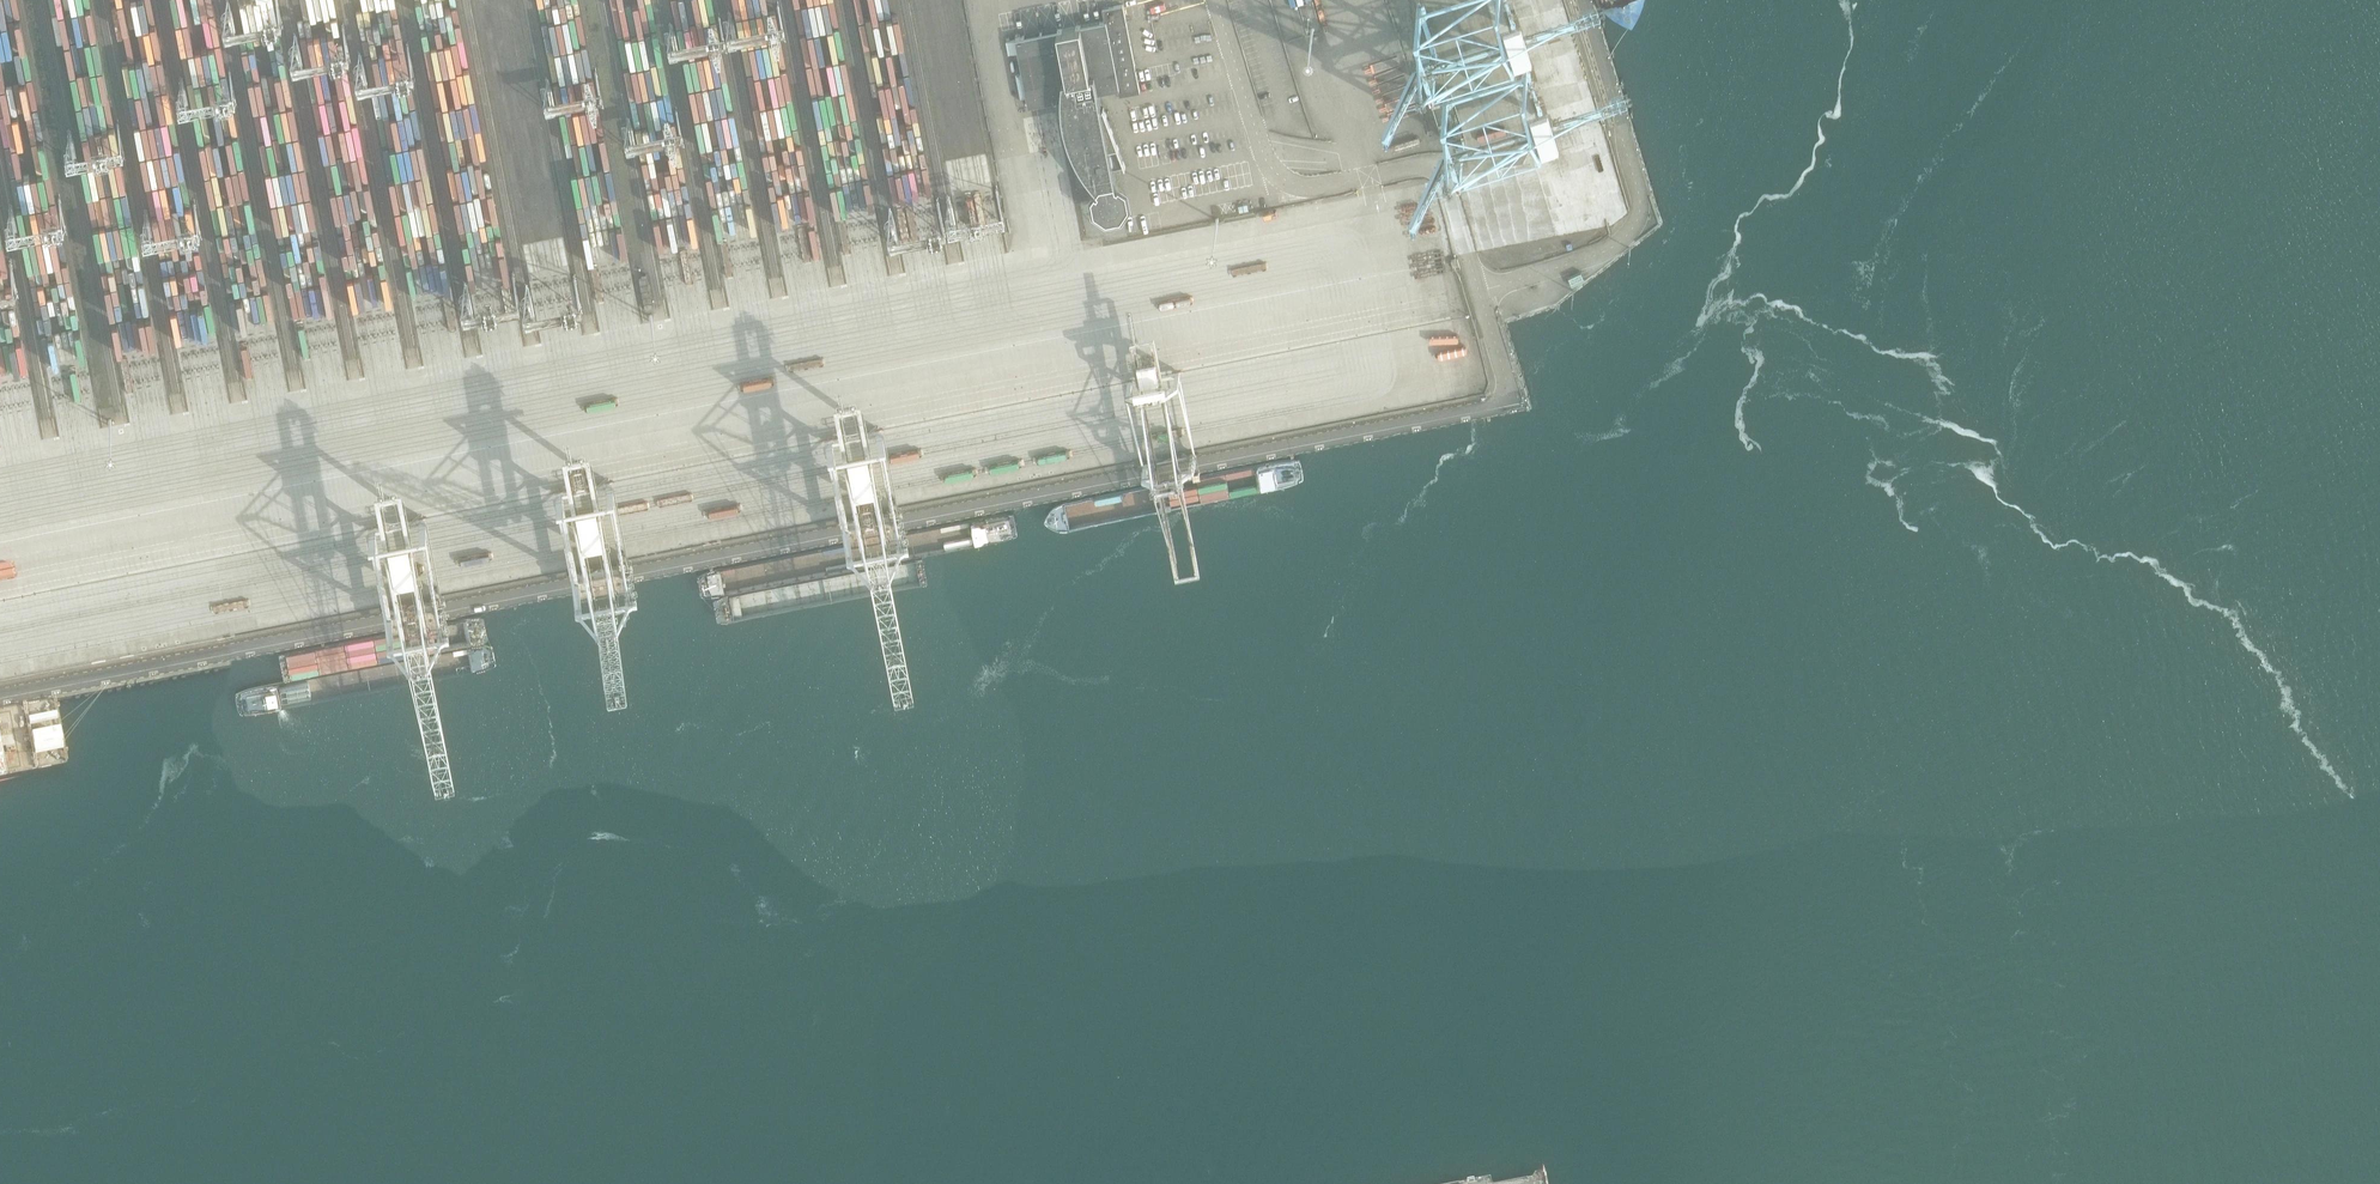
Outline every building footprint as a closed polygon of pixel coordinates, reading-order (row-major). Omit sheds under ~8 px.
[(1107,20),(1017,38),(1029,106),(1062,99),(1062,110),(1063,121),(1065,131),(1069,142),(1073,152),(1078,161),(1084,170),(1090,179),(1098,187),(1093,196),(1096,212),(1108,220),(1122,217),(1131,203),(1127,189),(1120,184),(1119,185),(1117,184),(1099,91),(1119,88),(1121,96),(1141,92),(1123,5),(1103,9),(1104,12),(1106,12),(1107,20)] [(1157,53),(1186,47),(1179,12),(1150,18),(1157,53)] [(1495,126),(1466,131),(1467,140),(1496,135),(1495,126)] [(1459,265),(1457,258),(1451,260),(1453,267),(1459,265)] [(646,277),(639,279),(645,309),(652,308),(646,277)] [(473,499),(586,491),(593,479),(594,479),(717,471),(704,464),(686,465),(693,452),(652,454),(649,460),(636,453),(634,453),(632,458),(613,459),(607,449),(599,463),(586,457),(580,460),(562,461),(550,468),(540,468),(539,471),(477,475),(482,478),(479,484),(482,485),(479,488),(472,488),(473,492),(462,493),(473,499)] [(975,489),(998,481),(872,481),(876,494),(876,495),(882,511),(891,507),(898,508),(909,504),(914,504),(922,501),(929,501),(936,498),(942,498),(959,492),(964,492),(971,489),(975,489)]
